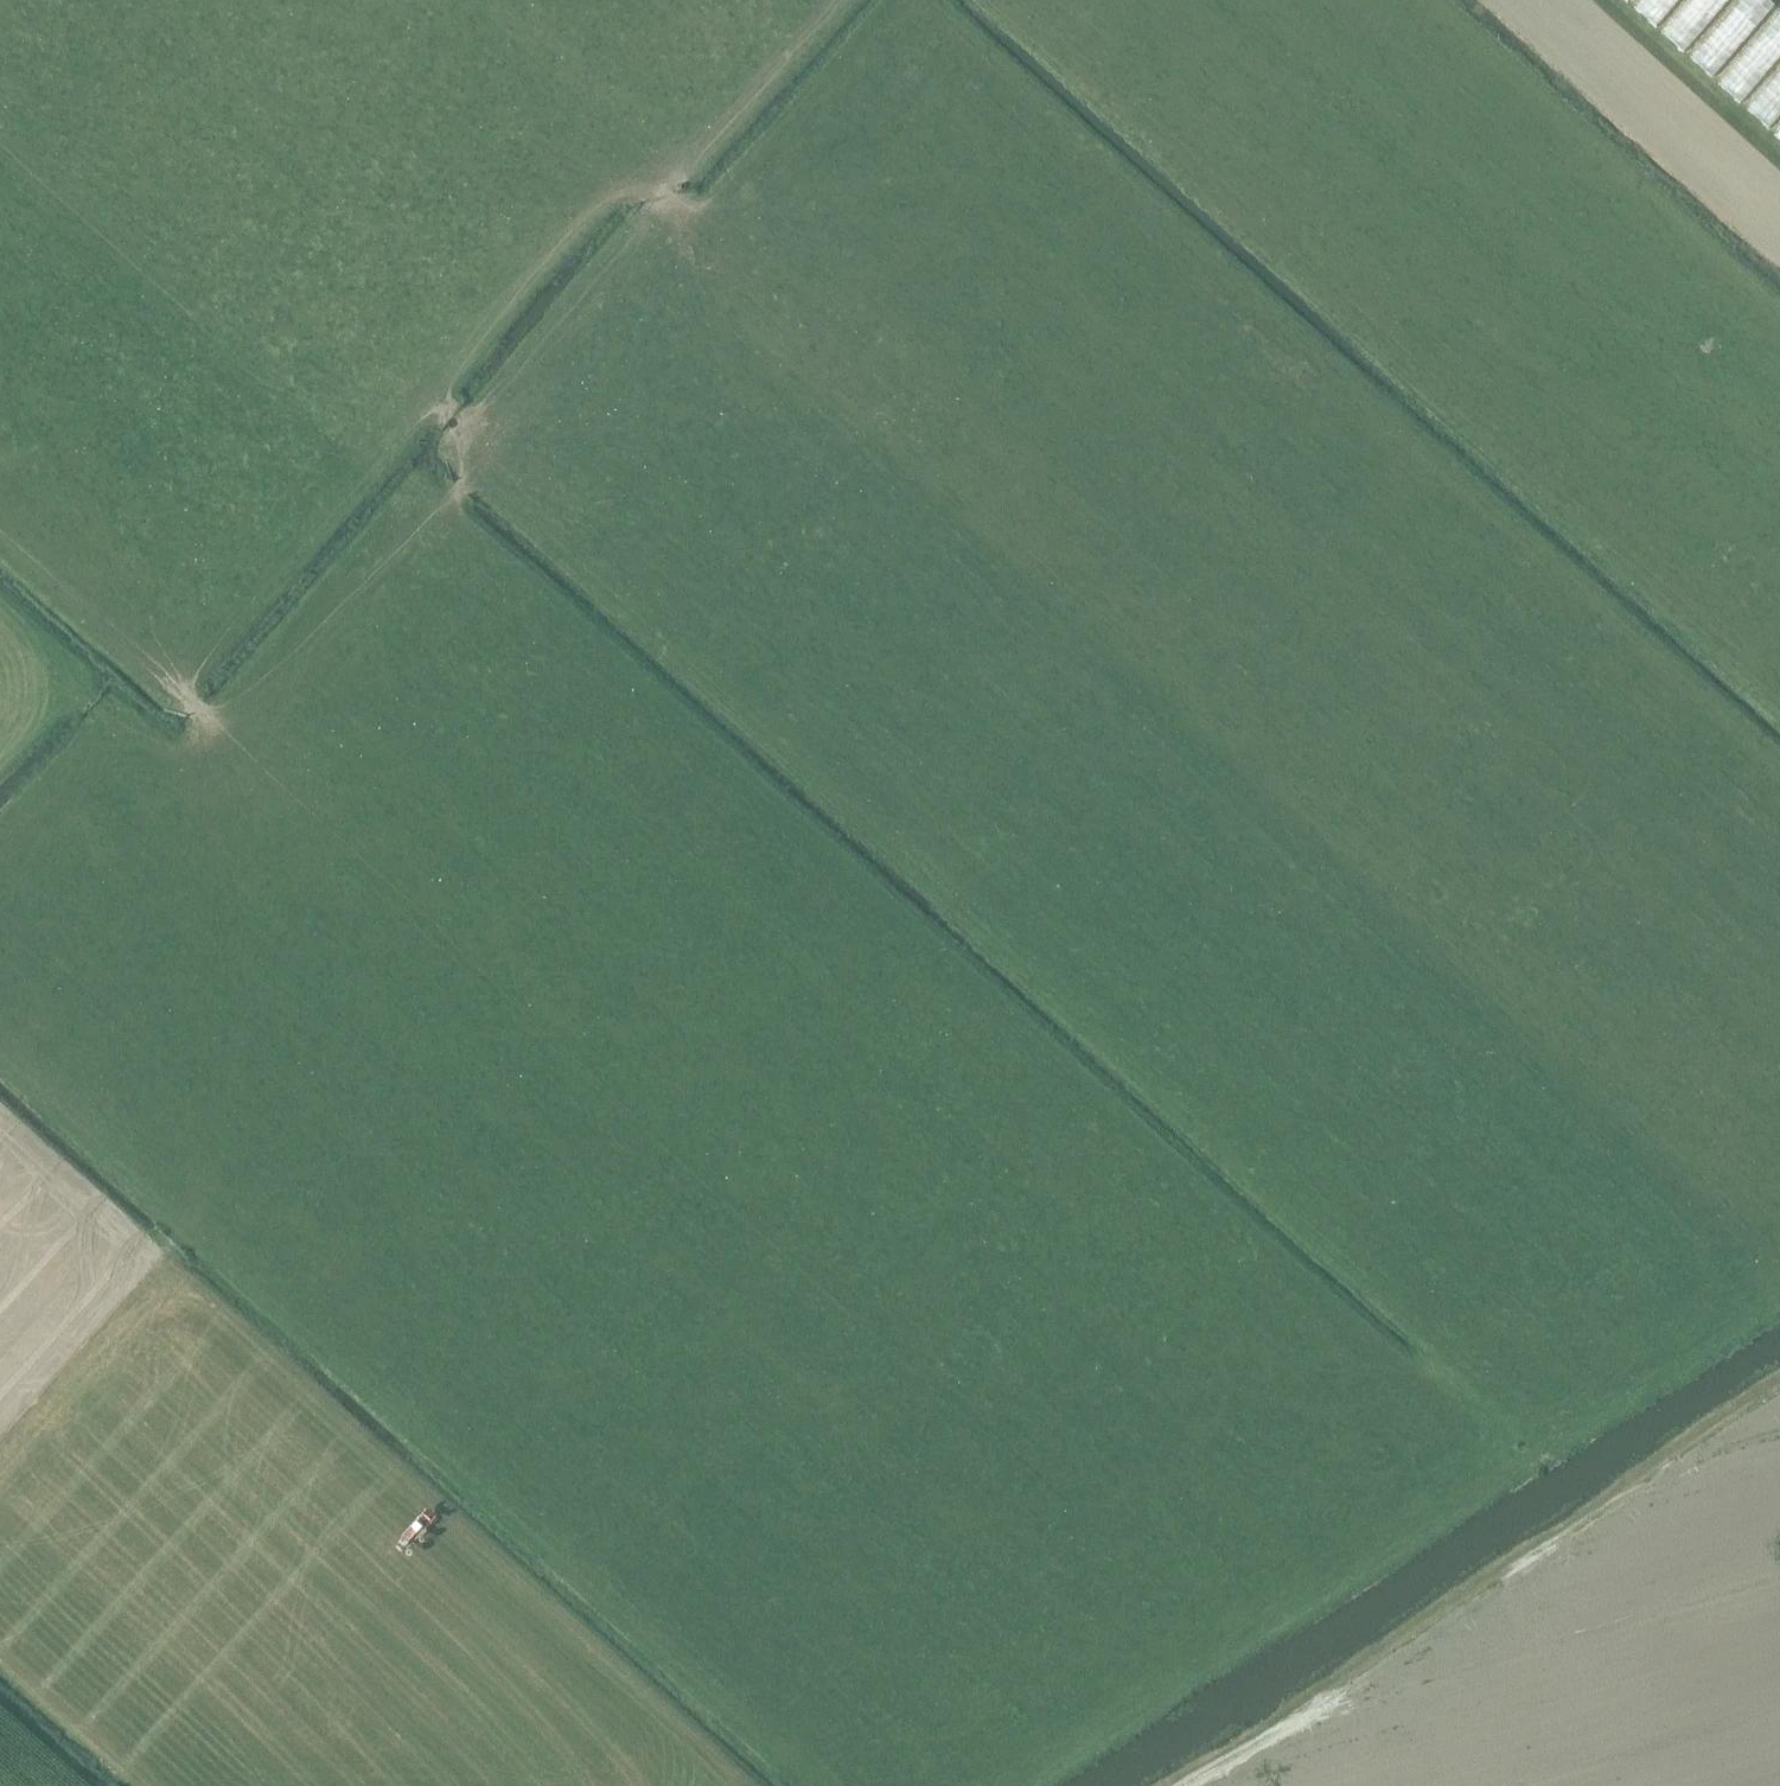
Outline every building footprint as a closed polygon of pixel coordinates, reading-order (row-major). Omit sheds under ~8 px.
[(1773,0),(1624,0),(1779,140),(1779,6),(1773,0)]
